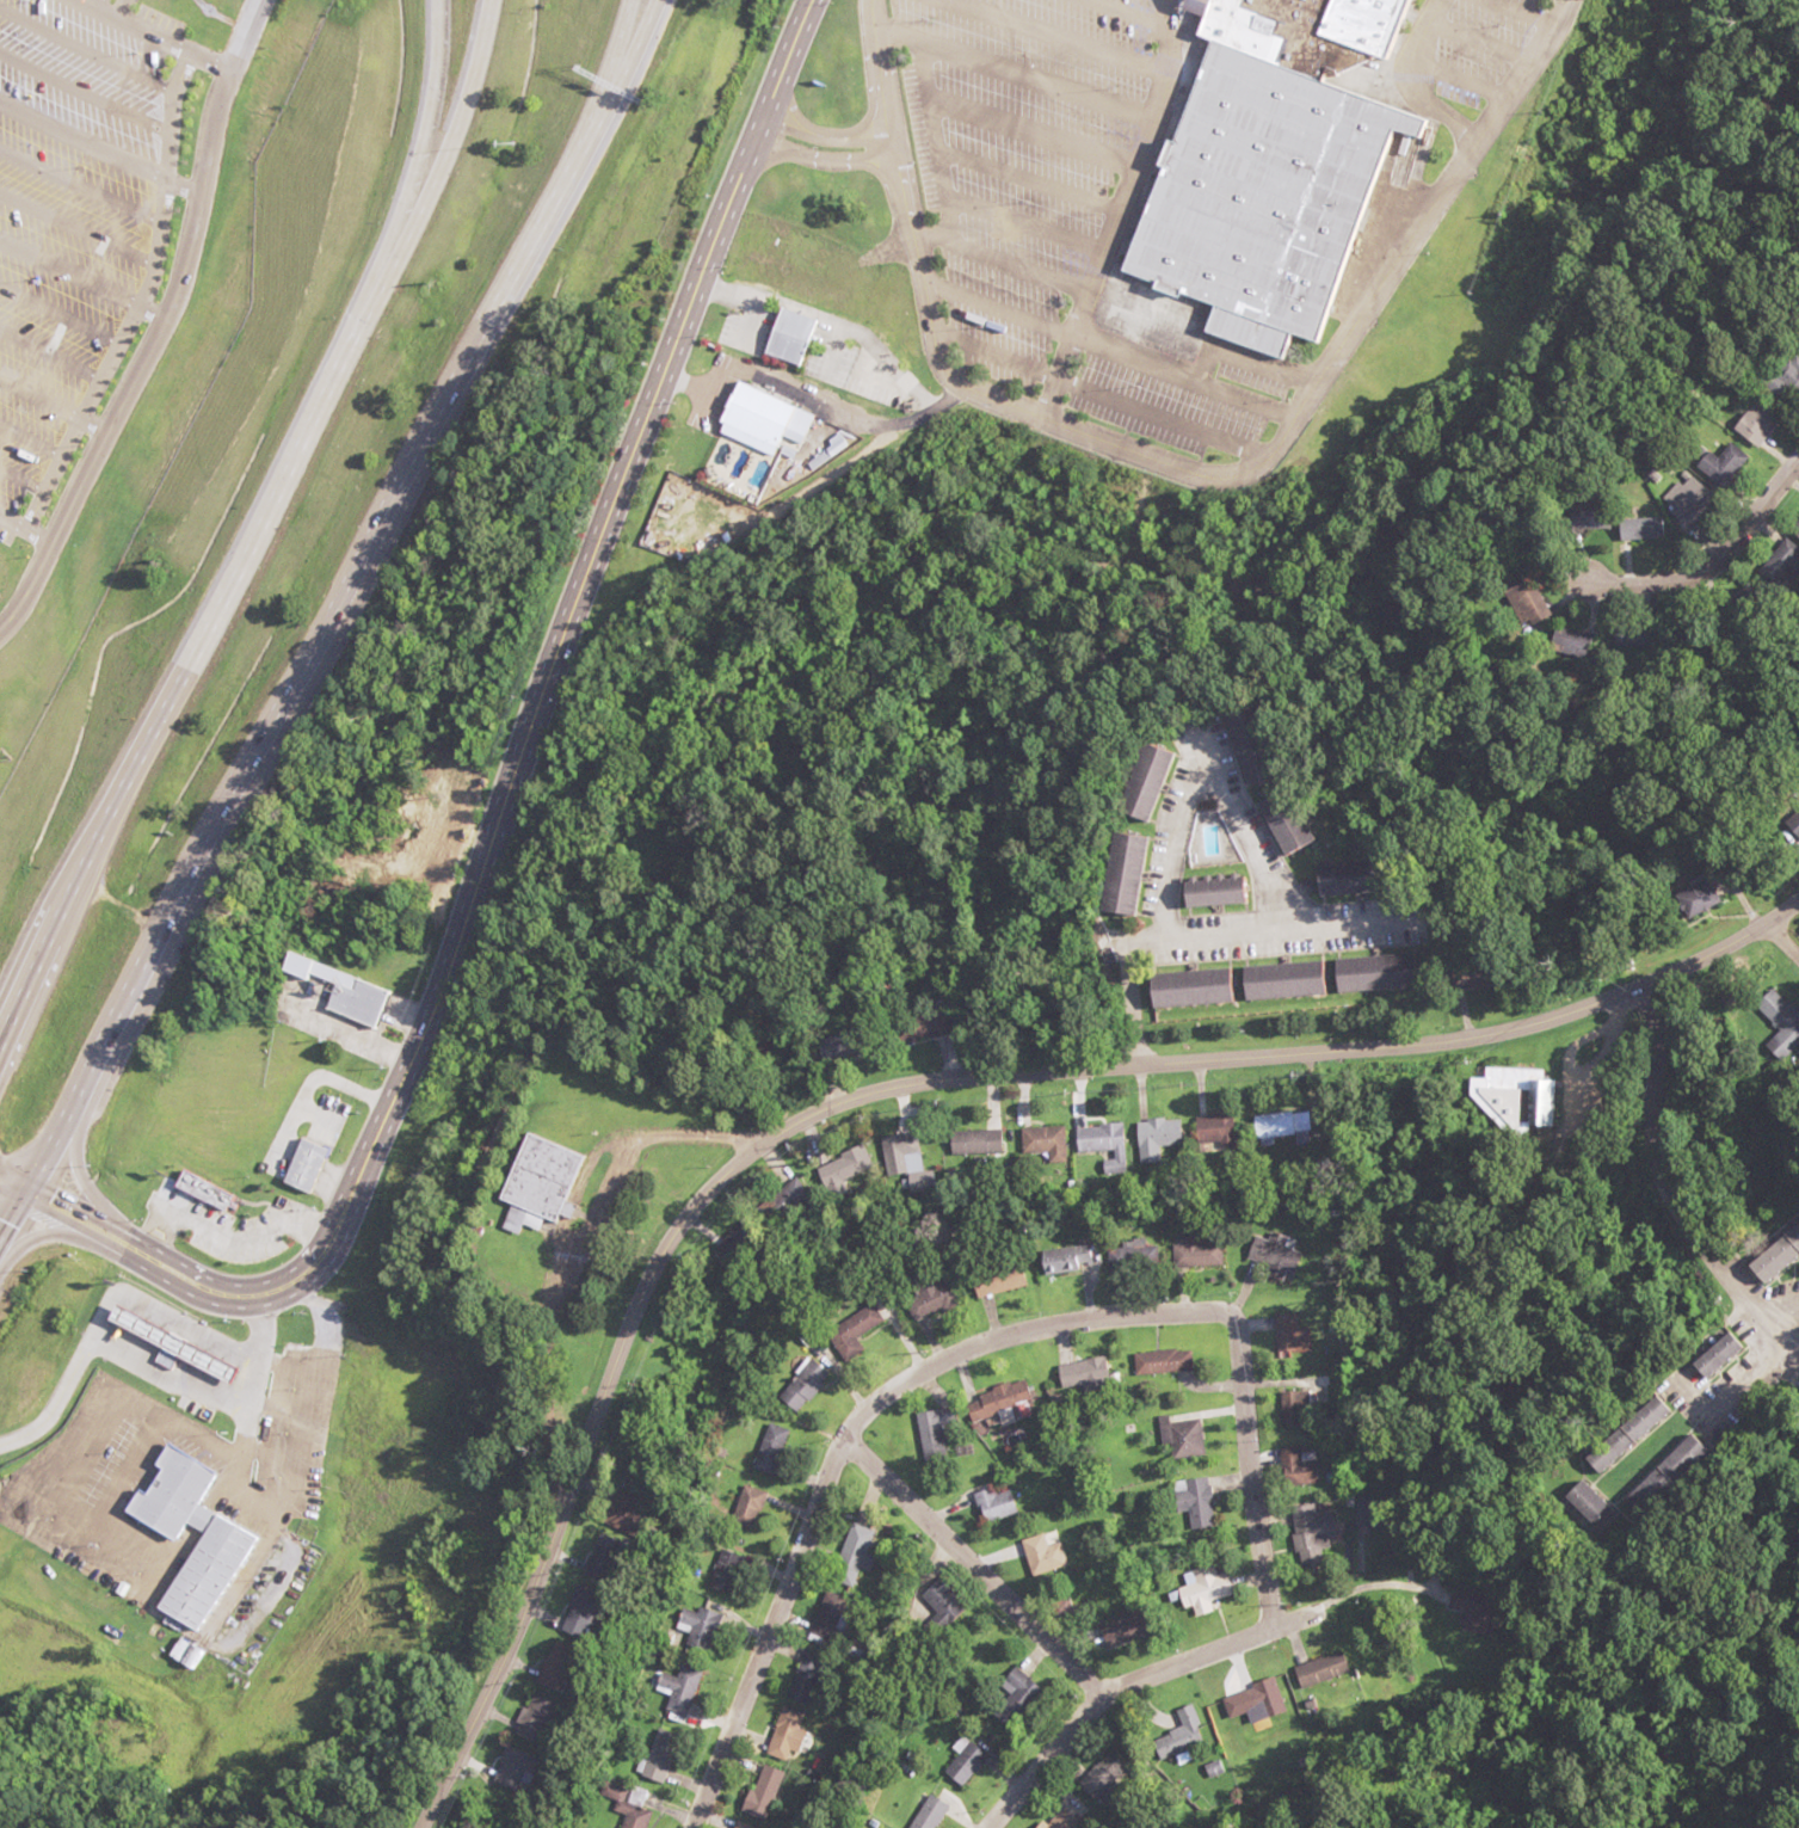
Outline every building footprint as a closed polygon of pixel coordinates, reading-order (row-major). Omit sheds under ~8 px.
[(1176,10),(1199,18),(1191,35),(1207,41),(1123,266),(1320,338),(1397,128),(1416,135),(1422,119),(1321,82),(1370,57),(1313,36),(1326,0),(1179,0),(1176,10)] [(1313,36),(1370,57),(1386,63),(1409,0),(1326,0),(1313,36)] [(757,354),(794,366),(810,319),(773,306),(757,354)] [(1798,356),(1777,374),(1794,393),(1798,388),(1798,358),(1798,356)] [(778,448),(794,406),(733,382),(717,425),(778,448)] [(1732,429),(1756,447),(1778,418),(1753,400),(1732,429)] [(1692,463),(1721,488),(1747,458),(1729,442),(1716,457),(1705,448),(1692,463)] [(1676,495),(1680,512),(1697,508),(1692,491),(1676,495)] [(1606,504),(1568,504),(1569,530),(1606,529),(1606,504)] [(1798,538),(1798,517),(1788,529),(1798,538)] [(1661,519),(1616,519),(1616,540),(1661,540),(1661,519)] [(1798,579),(1798,551),(1783,539),(1758,574),(1776,586),(1787,570),(1798,579)] [(1551,615),(1530,578),(1506,593),(1527,629),(1551,615)] [(1138,741),(1166,752),(1140,820),(1111,810),(1138,741)] [(1278,854),(1303,843),(1280,791),(1255,803),(1278,854)] [(1785,821),(1798,807),(1798,837),(1785,821)] [(1114,832),(1148,838),(1136,918),(1101,912),(1114,832)] [(1312,895),(1359,894),(1358,861),(1312,863),(1312,895)] [(1179,882),(1237,878),(1239,904),(1182,907),(1179,882)] [(1674,895),(1703,879),(1717,903),(1687,919),(1674,895)] [(275,993),(366,1025),(379,988),(282,953),(275,973),(281,975),(275,993)] [(1329,959),(1409,953),(1411,986),(1332,992),(1329,959)] [(1239,967),(1318,961),(1320,996),(1242,1002),(1239,967)] [(1147,973),(1225,967),(1227,1001),(1151,1007),(1147,973)] [(1479,983),(1473,967),(1445,976),(1451,993),(1479,983)] [(1781,1032),(1770,1042),(1785,1057),(1798,1044),(1798,1012),(1774,987),(1755,1006),(1781,1032)] [(896,1042),(939,1037),(936,1015),(894,1019),(896,1042)] [(818,1038),(818,1060),(846,1060),(846,1038),(818,1038)] [(1552,1081),(1529,1080),(1529,1070),(1482,1068),(1481,1078),(1469,1078),(1468,1104),(1489,1104),(1488,1132),(1521,1133),(1521,1125),(1551,1126),(1552,1081)] [(1233,1115),(1194,1115),(1194,1143),(1233,1143),(1233,1115)] [(1293,1115),(1253,1115),(1253,1141),(1293,1141),(1293,1115)] [(1179,1142),(1179,1119),(1137,1120),(1137,1162),(1159,1161),(1159,1142),(1179,1142)] [(1075,1126),(1075,1153),(1112,1152),(1113,1173),(1124,1173),(1123,1125),(1075,1126)] [(1021,1154),(1048,1153),(1048,1164),(1065,1164),(1065,1127),(1020,1128),(1021,1154)] [(881,1138),(888,1177),(923,1170),(916,1131),(881,1138)] [(949,1131),(949,1155),(1002,1155),(1002,1131),(949,1131)] [(583,1156),(519,1132),(495,1199),(507,1204),(498,1228),(516,1235),(520,1225),(537,1231),(541,1219),(554,1224),(557,1216),(569,1220),(574,1205),(566,1202),(583,1156)] [(275,1183),(304,1194),(321,1149),(291,1137),(275,1183)] [(872,1171),(860,1147),(815,1169),(827,1193),(872,1171)] [(222,1198),(173,1169),(165,1183),(213,1212),(222,1198)] [(772,1192),(785,1213),(808,1198),(795,1177),(772,1192)] [(1745,1265),(1761,1285),(1798,1254),(1798,1222),(1745,1265)] [(1197,1236),(1181,1236),(1181,1244),(1171,1244),(1171,1266),(1221,1266),(1221,1243),(1197,1243),(1197,1236)] [(1108,1242),(1108,1268),(1156,1268),(1156,1242),(1108,1242)] [(1089,1245),(1037,1249),(1038,1274),(1090,1270),(1089,1245)] [(1025,1287),(1020,1262),(969,1273),(975,1298),(1025,1287)] [(960,1307),(953,1281),(934,1286),(931,1275),(911,1281),(915,1296),(904,1299),(911,1321),(960,1307)] [(860,1350),(852,1339),(881,1320),(870,1304),(824,1335),(843,1362),(860,1350)] [(93,1324),(219,1374),(225,1358),(99,1308),(93,1324)] [(1308,1328),(1296,1328),(1296,1315),(1274,1315),(1274,1352),(1308,1352),(1308,1328)] [(1690,1363),(1703,1379),(1739,1348),(1726,1332),(1690,1363)] [(1134,1376),(1192,1371),(1190,1348),(1132,1354),(1134,1376)] [(1108,1383),(1105,1358),(1056,1365),(1060,1390),(1108,1383)] [(777,1398),(793,1413),(828,1374),(811,1359),(777,1398)] [(1008,1411),(1008,1413),(1032,1404),(1023,1379),(963,1401),(971,1424),(1008,1411)] [(1279,1392),(1279,1427),(1304,1427),(1304,1392),(1279,1392)] [(1670,1412),(1655,1395),(1582,1458),(1597,1475),(1670,1412)] [(916,1413),(923,1465),(946,1462),(941,1423),(949,1422),(947,1409),(916,1413)] [(1169,1460),(1202,1456),(1197,1419),(1168,1423),(1167,1416),(1157,1417),(1160,1448),(1168,1447),(1169,1460)] [(750,1465),(771,1473),(789,1431),(767,1422),(750,1465)] [(1631,1491),(1647,1508),(1706,1450),(1690,1433),(1631,1491)] [(253,1536),(197,1507),(215,1472),(161,1445),(150,1467),(155,1470),(143,1495),(133,1490),(120,1515),(178,1544),(187,1528),(196,1532),(155,1612),(202,1636),(253,1536)] [(1316,1448),(1279,1448),(1279,1485),(1316,1485),(1316,1448)] [(1174,1513),(1186,1512),(1187,1531),(1209,1530),(1206,1478),(1172,1481),(1174,1513)] [(1560,1497),(1594,1532),(1613,1512),(1579,1478),(1560,1497)] [(728,1520),(749,1530),(766,1494),(744,1484),(728,1520)] [(995,1495),(993,1487),(971,1493),(981,1524),(1016,1512),(1009,1490),(995,1495)] [(1329,1513),(1314,1515),(1313,1504),(1287,1508),(1296,1570),(1321,1566),(1317,1538),(1332,1536),(1329,1513)] [(873,1532),(849,1523),(828,1579),(850,1588),(857,1569),(867,1573),(873,1557),(865,1554),(873,1532)] [(623,1541),(599,1532),(583,1576),(608,1584),(623,1541)] [(1058,1543),(1048,1547),(1042,1533),(1018,1543),(1032,1576),(1066,1562),(1058,1543)] [(706,1588),(732,1596),(743,1561),(718,1552),(706,1588)] [(1223,1573),(1216,1575),(1214,1566),(1183,1572),(1186,1587),(1177,1589),(1182,1609),(1190,1607),(1192,1617),(1209,1613),(1206,1601),(1228,1596),(1223,1573)] [(933,1628),(960,1612),(940,1579),(918,1592),(933,1616),(928,1619),(933,1628)] [(558,1630),(581,1640),(600,1597),(577,1587),(558,1630)] [(844,1598),(823,1591),(805,1640),(826,1647),(844,1598)] [(1053,1603),(1058,1620),(1075,1615),(1070,1598),(1053,1603)] [(683,1608),(676,1628),(689,1633),(684,1646),(706,1654),(720,1615),(697,1607),(695,1612),(683,1608)] [(1094,1621),(1105,1647),(1140,1633),(1130,1607),(1094,1621)] [(557,1692),(574,1651),(553,1642),(536,1682),(557,1692)] [(821,1658),(799,1652),(786,1700),(808,1706),(821,1658)] [(1301,1691),(1350,1678),(1343,1653),(1294,1666),(1301,1691)] [(684,1719),(701,1671),(680,1664),(676,1677),(662,1672),(650,1707),(684,1719)] [(1042,1696),(1016,1668),(998,1684),(1024,1712),(1042,1696)] [(1287,1713),(1276,1678),(1239,1690),(1251,1724),(1287,1713)] [(520,1729),(542,1734),(551,1701),(529,1695),(520,1729)] [(1175,1712),(1183,1725),(1152,1743),(1164,1763),(1207,1739),(1188,1705),(1175,1712)] [(763,1754),(783,1761),(800,1714),(780,1707),(763,1754)] [(636,1775),(659,1785),(676,1746),(652,1736),(636,1775)] [(957,1787),(986,1758),(963,1736),(952,1747),(958,1754),(941,1771),(957,1787)] [(491,1784),(513,1793),(528,1756),(505,1747),(491,1784)] [(740,1813),(763,1822),(783,1773),(759,1764),(740,1813)] [(622,1803),(626,1789),(603,1782),(599,1795),(615,1800),(611,1811),(623,1815),(619,1827),(644,1827),(649,1812),(622,1803)] [(927,1796),(907,1827),(932,1827),(945,1807),(927,1796)]
